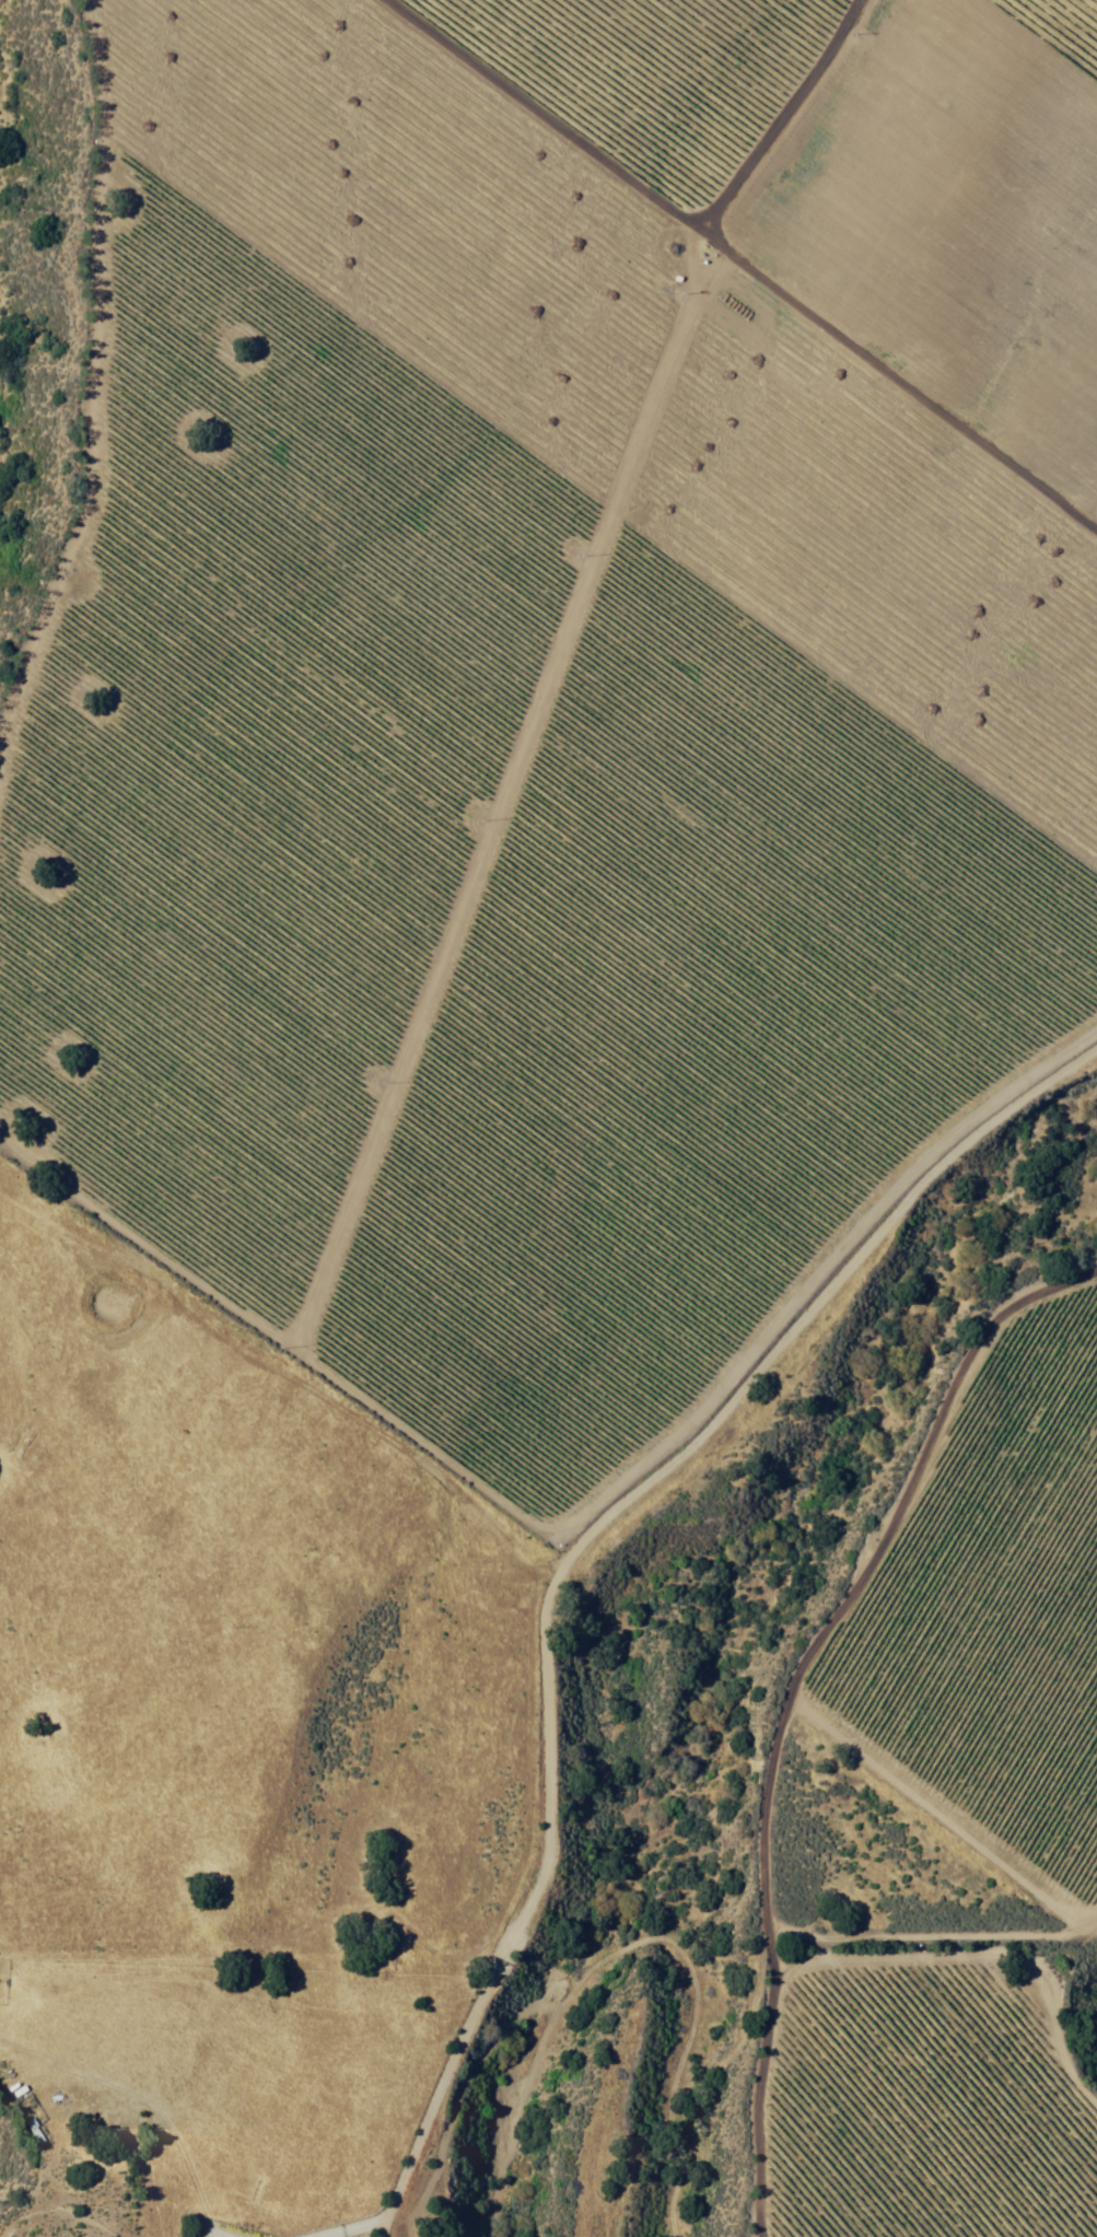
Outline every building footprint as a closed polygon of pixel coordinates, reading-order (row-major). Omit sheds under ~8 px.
[(39,2143),(45,2140),(35,2120),(29,2123),(39,2143)]
